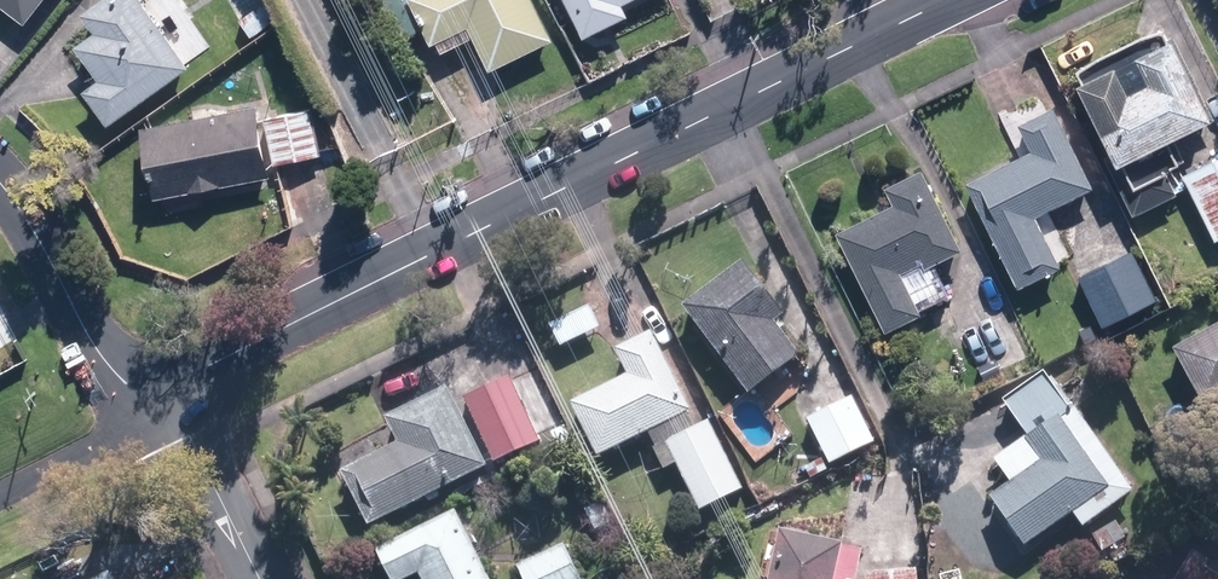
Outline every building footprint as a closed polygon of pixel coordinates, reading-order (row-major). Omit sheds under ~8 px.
[(43,0),(0,0),(0,4),(25,23),(43,0)] [(143,0),(98,0),(82,11),(95,29),(75,44),(100,78),(83,90),(108,125),(190,67),(143,0)] [(534,0),(408,0),(430,45),(468,27),(488,69),(553,39),(534,0)] [(583,38),(628,15),(623,4),(630,0),(565,0),(583,38)] [(250,35),(273,19),(261,3),(239,19),(250,35)] [(1212,119),(1172,36),(1166,39),(1162,29),(1077,69),(1082,79),(1078,81),(1111,151),(1103,155),(1132,215),(1177,194),(1166,169),(1186,159),(1175,137),(1212,119)] [(270,176),(257,105),(141,127),(154,197),(270,176)] [(965,181),(1018,287),(1061,265),(1036,215),(1094,186),(1054,105),(1018,122),(1031,148),(965,181)] [(274,164),(322,154),(312,107),(264,117),(274,164)] [(1217,238),(1217,155),(1181,174),(1215,239),(1217,238)] [(836,231),(886,331),(922,313),(902,272),(919,264),(917,259),(920,257),(925,267),(963,248),(923,168),(885,187),(893,202),(836,231)] [(1102,325),(1158,298),(1134,248),(1077,274),(1102,325)] [(750,394),(800,355),(775,322),(786,314),(743,259),(682,305),(750,394)] [(561,347),(601,327),(590,304),(550,324),(561,347)] [(965,388),(1029,358),(1008,311),(944,341),(965,388)] [(1217,394),(1217,320),(1175,342),(1206,400),(1217,394)] [(677,462),(700,510),(742,489),(708,421),(695,427),(688,412),(690,411),(651,330),(615,348),(628,374),(571,401),(598,457),(650,431),(657,446),(653,448),(664,469),(677,462)] [(1134,491),(1076,409),(1074,410),(1044,370),(1002,399),(1027,435),(1024,437),(1041,460),(989,496),(1025,546),(1073,512),(1083,527),(1134,491)] [(493,463),(542,439),(513,376),(464,400),(493,463)] [(369,526),(488,466),(447,386),(386,416),(399,442),(342,472),(369,526)] [(875,442),(853,397),(807,418),(828,463),(875,442)] [(615,520),(605,500),(585,509),(595,529),(615,520)] [(457,509),(375,548),(391,578),(408,578),(420,573),(422,578),(491,578),(457,509)] [(1102,551),(1127,538),(1117,521),(1093,534),(1102,551)] [(1209,535),(1217,547),(1217,528),(1209,535)] [(864,551),(844,547),(844,544),(780,529),(770,578),(858,578),(864,551)] [(564,543),(517,565),(524,578),(581,578),(564,543)] [(1206,568),(1210,560),(1193,550),(1176,578),(1217,578),(1217,576),(1206,568)] [(633,569),(612,578),(638,578),(633,569)] [(918,570),(866,575),(866,578),(918,578),(918,570)] [(108,571),(91,578),(112,578),(108,571)]
